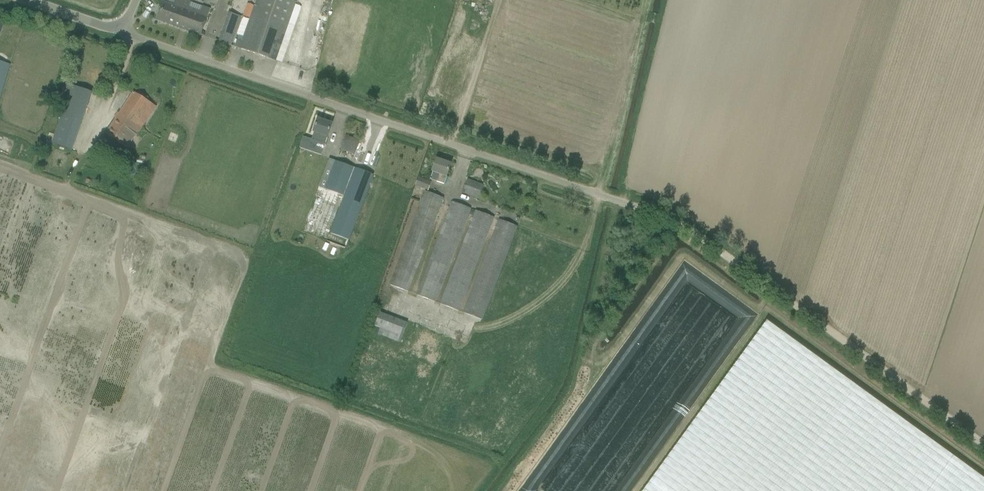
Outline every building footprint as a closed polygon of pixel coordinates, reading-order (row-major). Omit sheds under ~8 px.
[(190,2),(186,1),(187,0),(176,0),(174,7),(163,3),(157,20),(174,26),(179,10),(186,12),(190,2)] [(240,48),(240,49),(276,61),(297,3),(287,0),(258,0),(243,43),(240,42),(238,47),(240,48)] [(200,35),(201,35),(210,10),(190,2),(186,12),(179,10),(174,26),(200,35)] [(219,42),(230,46),(241,18),(230,13),(219,42)] [(0,62),(0,101),(11,65),(0,62)] [(92,93),(71,86),(61,116),(82,123),(92,93)] [(140,97),(134,92),(106,134),(129,150),(156,107),(146,100),(140,97)] [(328,137),(332,124),(318,120),(313,132),(314,133),(312,140),(318,143),(321,135),(328,137)] [(346,136),(341,150),(355,155),(360,141),(346,136)] [(318,188),(344,198),(352,178),(346,176),(350,166),(329,159),(318,188)] [(437,159),(430,180),(444,185),(451,164),(437,159)] [(331,234),(349,241),(373,175),(355,168),(352,178),(344,198),(331,234)] [(415,186),(428,191),(431,182),(419,177),(415,186)] [(463,192),(478,198),(483,185),(467,180),(463,192)] [(389,285),(407,292),(443,198),(426,192),(389,285)] [(418,295),(435,303),(470,209),(453,202),(418,295)] [(476,211),(441,305),(459,311),(494,218),(476,211)] [(464,314),(483,321),(518,226),(499,219),(464,314)] [(380,313),(373,333),(400,343),(408,323),(380,313)] [(767,324),(645,490),(983,490),(983,483),(767,324)]
